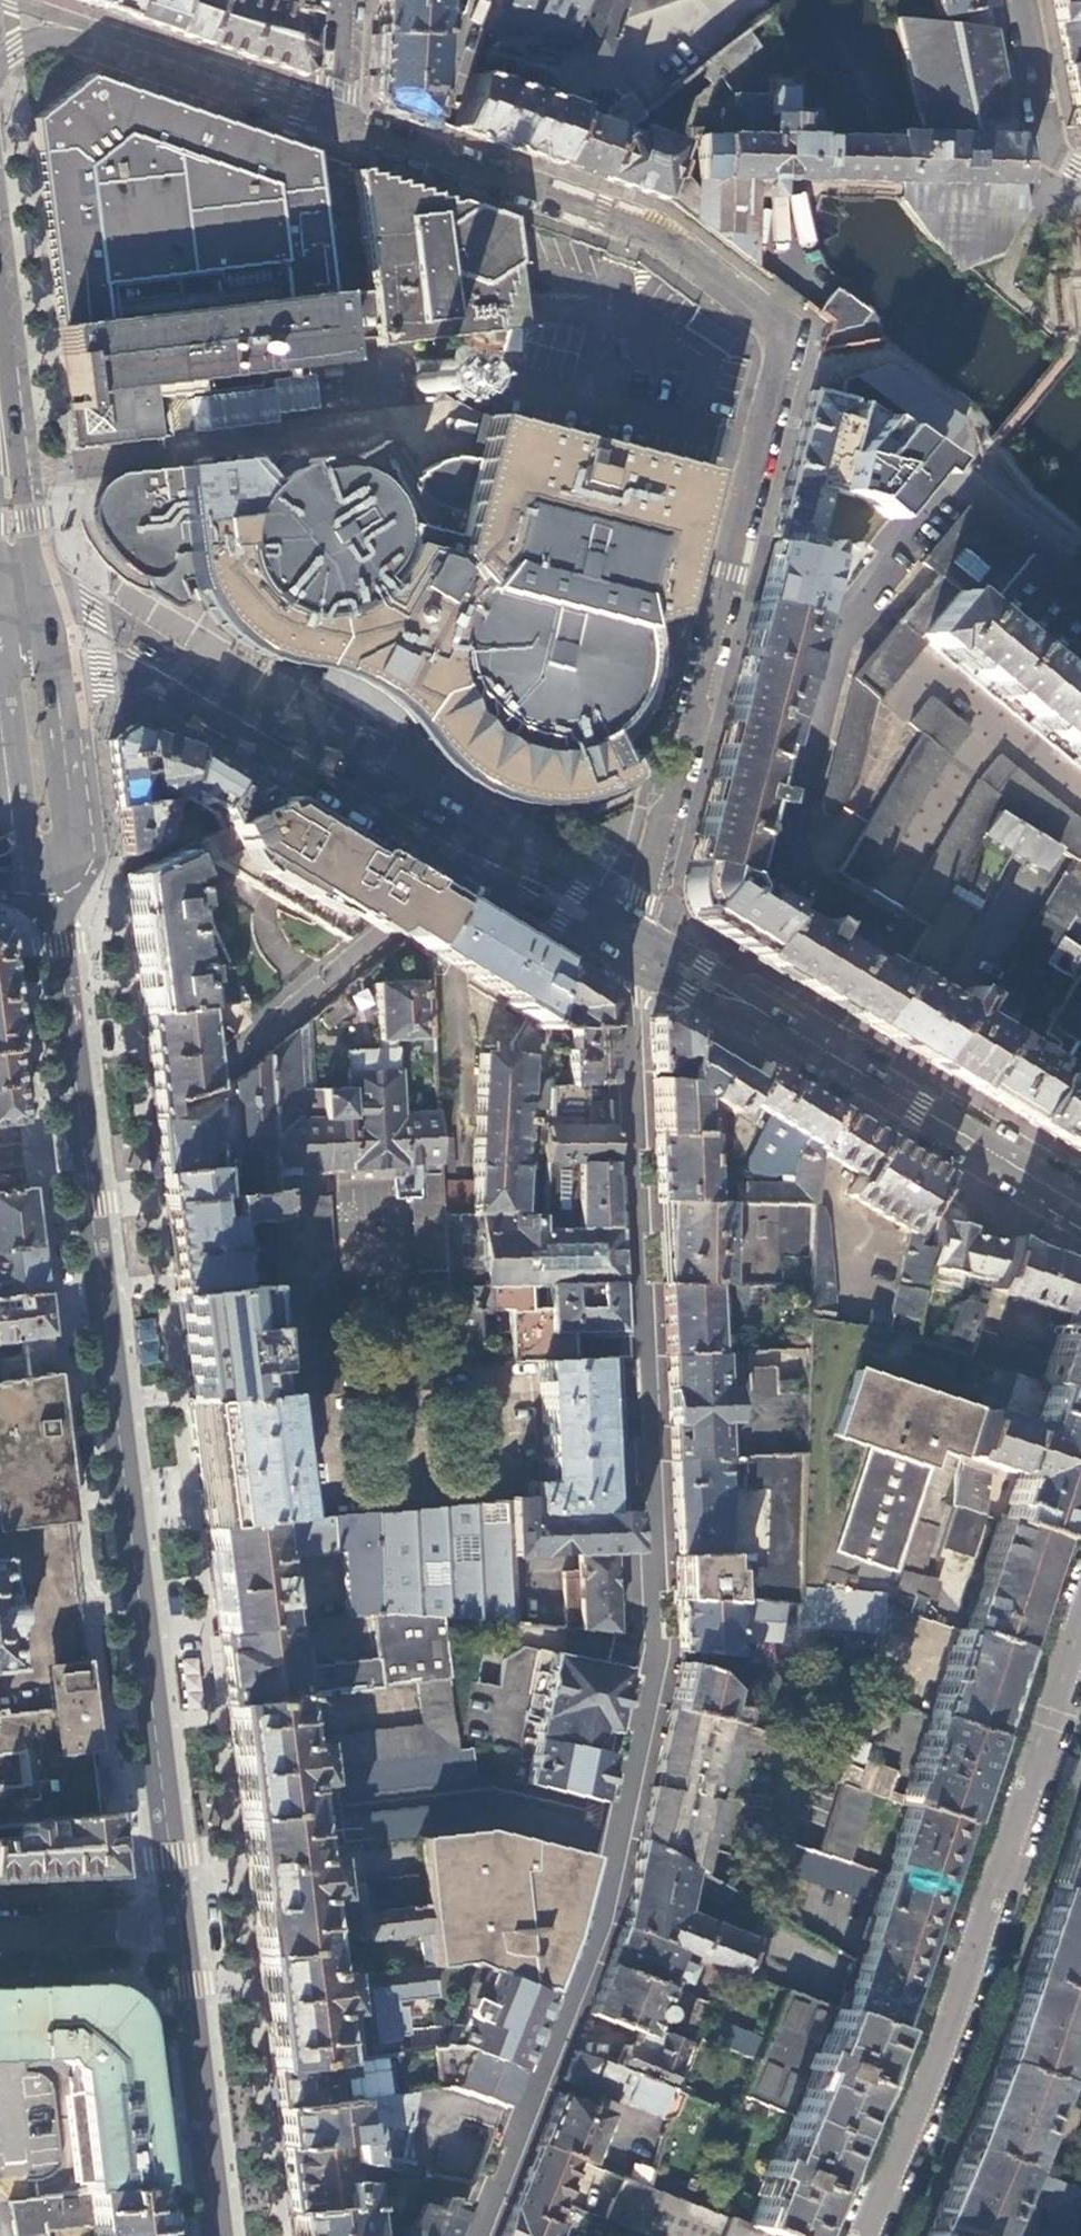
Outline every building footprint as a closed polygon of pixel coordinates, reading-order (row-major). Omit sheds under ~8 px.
[(85,3),(112,12),(131,19),(138,0),(86,0),(85,3)] [(131,19),(148,25),(172,33),(182,0),(138,0),(131,19)] [(172,33),(187,38),(201,43),(216,0),(182,0),(172,33)] [(314,0),(285,0),(284,8),(257,0),(216,0),(201,43),(244,57),(300,76),(310,69),(312,39),(314,0)] [(377,36),(375,81),(374,94),(383,104),(405,112),(431,121),(436,89),(442,0),(379,0),(377,36)] [(623,0),(495,0),(486,29),(541,34),(539,52),(547,52),(548,49),(564,51),(563,53),(604,57),(623,2),(623,0)] [(623,2),(629,16),(675,0),(623,0),(623,2)] [(987,0),(930,0),(933,15),(988,6),(987,0)] [(1057,21),(1080,17),(1080,0),(1053,0),(1057,21)] [(994,29),(988,6),(933,15),(934,22),(994,29)] [(948,260),(954,268),(1003,253),(1027,210),(1023,185),(1014,133),(994,29),(934,22),(893,17),(919,129),(908,129),(891,129),(891,135),(855,134),(823,133),(819,107),(799,107),(798,96),(797,94),(796,88),(799,85),(799,81),(795,80),(791,75),(768,74),(768,86),(763,93),(730,91),(730,103),(719,103),(720,131),(698,130),(698,178),(697,187),(696,221),(758,267),(758,179),(804,179),(824,180),(898,182),(898,198),(928,236),(948,260)] [(1057,21),(1066,66),(1080,63),(1080,17),(1057,21)] [(759,46),(745,28),(680,81),(693,96),(759,46)] [(1066,66),(1077,122),(1080,124),(1080,63),(1066,66)] [(469,133),(551,161),(568,109),(470,75),(452,128),(469,133)] [(313,152),(86,76),(31,119),(52,279),(72,450),(161,439),(156,398),(204,393),(203,380),(340,364),(336,331),(373,327),(375,349),(487,336),(530,331),(511,218),(460,202),(450,205),(448,197),(439,200),(436,194),(428,197),(425,189),(414,192),(412,185),(402,188),(399,181),(391,184),(389,177),(379,180),(378,174),(367,176),(365,169),(355,173),(368,290),(350,291),(331,292),(313,152)] [(622,127),(640,114),(621,92),(614,99),(610,96),(596,92),(589,93),(572,108),(568,109),(551,161),(580,171),(602,178),(622,127)] [(638,190),(663,198),(676,164),(684,142),(659,131),(656,128),(644,124),(639,125),(637,131),(622,127),(602,178),(638,190)] [(676,164),(663,198),(672,200),(696,221),(697,187),(676,164)] [(828,322),(828,332),(859,323),(868,311),(846,295),(844,297),(834,289),(816,312),(828,322)] [(423,391),(432,386),(432,384),(433,383),(433,381),(432,379),(432,377),(431,376),(430,374),(428,373),(427,372),(425,372),(423,371),(421,371),(420,372),(418,372),(416,373),(415,374),(414,376),(413,378),(415,388),(423,391)] [(776,523),(773,537),(765,566),(756,602),(796,612),(812,616),(831,621),(838,593),(947,453),(876,402),(870,402),(844,397),(810,391),(793,459),(776,523)] [(308,676),(306,687),(320,689),(329,692),(337,695),(348,701),(359,708),(369,715),(380,724),(395,740),(409,728),(422,747),(436,761),(452,773),(473,786),(484,791),(496,796),(519,801),(547,802),(573,798),(593,792),(614,783),(632,770),(621,750),(631,741),(640,731),(654,708),(660,696),(663,682),(666,668),(666,653),(666,635),(661,617),(673,617),(693,536),(709,473),(697,469),(594,443),(487,416),(463,514),(451,512),(438,506),(420,494),(413,485),(409,477),(384,444),(363,460),(349,457),(333,456),(320,457),(308,459),(286,466),(268,478),(265,474),(254,483),(247,492),(238,486),(228,504),(240,510),(235,520),(220,521),(184,542),(186,564),(190,579),(199,600),(211,620),(221,632),(233,642),(248,651),(265,658),(285,662),(310,666),(308,676)] [(171,471),(125,479),(114,485),(105,493),(98,503),(95,514),(95,525),(97,536),(104,546),(112,553),(122,558),(134,559),(142,558),(150,556),(158,551),(162,547),(165,543),(174,542),(184,542),(220,521),(215,468),(171,471)] [(966,506),(921,563),(936,576),(1080,695),(1080,601),(1005,538),(966,506)] [(936,576),(923,593),(852,683),(878,705),(921,733),(838,872),(925,926),(929,921),(937,907),(946,892),(951,884),(995,812),(1054,847),(1074,859),(1080,863),(1080,695),(936,576)] [(793,692),(812,616),(796,612),(756,602),(748,633),(737,678),(793,692)] [(730,707),(786,721),(793,692),(737,678),(730,707)] [(878,705),(852,683),(823,799),(823,805),(825,812),(829,815),(834,815),(840,811),(860,778),(878,705)] [(786,721),(730,707),(722,736),(714,768),(691,861),(738,873),(739,871),(747,873),(765,801),(774,803),(776,793),(768,791),(779,751),(786,721)] [(118,819),(123,857),(159,841),(168,800),(182,800),(195,749),(165,738),(128,725),(118,733),(108,741),(112,771),(118,816),(118,819)] [(197,810),(209,815),(234,784),(240,773),(234,769),(224,764),(195,749),(182,800),(177,819),(197,810)] [(211,819),(216,829),(256,810),(255,799),(253,796),(251,793),(234,784),(209,815),(211,819)] [(369,917),(414,878),(407,874),(388,862),(362,846),(343,835),(318,820),(298,808),(280,797),(260,808),(256,810),(216,829),(201,836),(212,859),(342,939),(369,917)] [(1040,870),(1054,847),(995,812),(951,884),(982,901),(1010,850),(1040,870)] [(135,958),(142,1015),(196,1007),(190,960),(184,961),(177,910),(184,910),(181,890),(175,891),(173,878),(185,874),(174,850),(166,854),(125,875),(127,892),(135,958)] [(1074,859),(1064,874),(1080,884),(1080,863),(1074,859)] [(738,880),(738,873),(691,861),(688,869),(690,889),(692,906),(702,911),(704,913),(706,915),(706,916),(706,920),(706,921),(705,922),(709,924),(707,927),(715,932),(736,945),(754,955),(784,905),(755,888),(752,892),(752,887),(745,882),(738,880)] [(1080,903),(1080,884),(1064,874),(1055,888),(1080,903)] [(369,917),(405,937),(421,947),(450,900),(414,878),(369,917)] [(982,901),(951,884),(946,892),(971,907),(977,911),(982,901)] [(1046,900),(1073,917),(1080,903),(1055,888),(1054,887),(1046,900)] [(971,907),(946,892),(937,907),(962,922),(971,907)] [(476,915),(450,900),(421,947),(419,950),(429,959),(429,976),(436,976),(443,976),(448,964),(507,999),(505,1004),(540,1024),(550,960),(476,915)] [(1066,929),(1073,917),(1046,900),(1038,913),(1066,929)] [(1080,903),(1073,917),(1080,918),(1080,903)] [(828,1000),(858,950),(827,932),(832,924),(824,919),(819,927),(784,905),(754,955),(799,983),(828,1000)] [(962,922),(937,907),(929,921),(954,936),(962,922)] [(1058,943),(1060,938),(1066,929),(1038,913),(1031,926),(1058,943)] [(929,921),(925,926),(921,933),(946,949),(954,936),(929,921)] [(1021,940),(1049,957),(1058,943),(1031,926),(1021,940)] [(946,949),(921,933),(913,947),(939,962),(946,949)] [(1080,1029),(1080,950),(1060,938),(1058,943),(1049,957),(1045,963),(1072,980),(1040,1032),(1057,1042),(1047,1059),(1004,1032),(1003,1034),(971,1087),(1026,1120),(1069,1048),(1080,1029)] [(210,1005),(244,999),(215,939),(203,941),(202,943),(205,975),(209,973),(210,985),(215,985),(217,997),(209,998),(210,1005)] [(1042,969),(1045,963),(1049,957),(1021,940),(1014,953),(1042,969)] [(939,962),(913,947),(904,961),(927,975),(930,978),(939,962)] [(858,950),(828,1000),(866,1023),(896,973),(858,950)] [(979,1020),(1003,1034),(1004,1032),(1042,969),(1014,953),(1013,955),(1016,956),(999,983),(1001,985),(979,1020)] [(577,976),(550,960),(540,1024),(539,1029),(548,1028),(571,1028),(608,1027),(606,1002),(606,998),(604,994),(601,991),(599,990),(577,976)] [(927,975),(904,961),(896,973),(866,1023),(902,1045),(920,1056),(924,1058),(955,1005),(950,1002),(921,984),(927,975)] [(11,1049),(0,964),(0,1051),(11,1049)] [(299,1089),(295,1029),(265,1053),(274,1190),(276,1217),(279,1283),(284,1393),(285,1395),(334,1393),(326,1197),(306,1197),(305,1170),(350,1167),(350,1169),(402,1167),(402,1164),(438,1164),(435,1111),(399,1112),(395,1047),(394,1047),(393,1039),(431,1037),(428,991),(420,991),(419,980),(373,983),(377,1040),(376,1040),(377,1049),(345,1050),(346,1073),(344,1073),(345,1087),(313,1089),(299,1089)] [(955,1005),(924,1058),(949,1073),(971,1087),(1003,1034),(979,1020),(972,1016),(968,1014),(971,1008),(979,994),(966,986),(955,1005)] [(373,990),(357,991),(359,1019),(375,1017),(373,990)] [(154,1112),(154,1118),(165,1115),(164,1108),(163,1101),(207,1086),(198,1019),(221,1018),(210,1005),(196,1007),(142,1015),(146,1047),(154,1112)] [(652,1050),(653,1073),(661,1074),(680,1076),(688,1045),(694,1022),(670,1008),(650,1017),(652,1050)] [(308,1018),(295,1029),(299,1089),(313,1089),(308,1018)] [(609,1057),(608,1027),(571,1028),(571,1049),(564,1049),(565,1070),(545,1069),(545,1080),(547,1081),(547,1085),(587,1085),(610,1085),(609,1057)] [(660,1080),(653,1079),(656,1135),(694,1136),(692,1098),(698,1095),(732,1114),(750,1082),(704,1055),(688,1045),(680,1076),(678,1082),(660,1080)] [(1080,1091),(1080,1055),(1069,1048),(1026,1120),(1070,1146),(1080,1150),(1080,1091)] [(20,1124),(14,1075),(11,1049),(0,1051),(0,1126),(20,1124)] [(242,1195),(274,1190),(265,1053),(232,1081),(242,1195)] [(760,1063),(750,1082),(732,1114),(753,1127),(760,1109),(769,1115),(743,1167),(763,1174),(795,1175),(793,1184),(735,1184),(736,1203),(820,1204),(824,1156),(828,1103),(786,1078),(760,1063)] [(587,1085),(547,1085),(546,1110),(546,1125),(546,1127),(545,1127),(545,1145),(544,1161),(614,1163),(613,1149),(612,1120),(604,1120),(603,1126),(586,1126),(587,1085)] [(165,1115),(154,1118),(161,1175),(162,1180),(165,1204),(222,1197),(219,1160),(228,1160),(226,1131),(216,1132),(215,1126),(213,1097),(165,1115)] [(863,1124),(828,1103),(824,1156),(838,1164),(858,1175),(846,1195),(911,1232),(892,1313),(916,1317),(924,1272),(930,1222),(940,1197),(948,1175),(919,1158),(863,1124)] [(161,1175),(154,1118),(145,1118),(151,1176),(161,1175)] [(694,1136),(656,1135),(657,1166),(659,1201),(711,1202),(708,1136),(694,1136)] [(614,1163),(544,1161),(543,1214),(540,1214),(539,1233),(617,1229),(616,1204),(614,1163)] [(720,1203),(736,1203),(735,1184),(720,1184),(720,1203)] [(28,1189),(0,1193),(0,1299),(42,1295),(38,1267),(30,1207),(28,1189)] [(176,1295),(239,1287),(237,1268),(232,1224),(276,1217),(274,1190),(242,1195),(222,1197),(165,1204),(170,1243),(174,1279),(176,1295)] [(975,1218),(940,1197),(930,1222),(924,1272),(954,1281),(958,1269),(984,1277),(976,1302),(961,1297),(948,1335),(940,1332),(935,1347),(967,1357),(976,1328),(989,1290),(987,1289),(1000,1248),(969,1237),(975,1218)] [(711,1202),(659,1201),(662,1266),(663,1284),(725,1284),(724,1247),(727,1247),(726,1233),(722,1233),(720,1203),(711,1202)] [(822,1209),(819,1209),(813,1285),(810,1319),(832,1322),(835,1302),(826,1222),(822,1209)] [(540,1214),(517,1213),(471,1210),(440,1213),(445,1290),(486,1288),(529,1287),(547,1286),(620,1284),(619,1262),(617,1229),(539,1233),(540,1214)] [(1004,1236),(1000,1248),(987,1289),(989,1290),(1051,1311),(1060,1314),(1075,1265),(1025,1249),(1004,1236)] [(1075,1265),(1060,1314),(1051,1311),(1050,1313),(1056,1314),(1053,1320),(1059,1322),(1053,1341),(1047,1339),(1044,1352),(976,1328),(967,1357),(992,1365),(1014,1372),(1046,1383),(1080,1394),(1080,1267),(1075,1265)] [(272,1394),(284,1393),(279,1283),(239,1287),(176,1295),(180,1324),(189,1404),(272,1394)] [(476,1312),(478,1366),(538,1362),(573,1360),(571,1332),(597,1331),(597,1336),(622,1335),(622,1324),(620,1284),(547,1286),(548,1308),(530,1308),(529,1287),(486,1288),(487,1312),(476,1312)] [(743,1323),(743,1285),(725,1284),(663,1284),(664,1320),(666,1356),(715,1353),(712,1297),(725,1298),(726,1323),(743,1323)] [(487,1312),(486,1288),(445,1290),(449,1367),(478,1366),(476,1312),(487,1312)] [(20,1339),(22,1355),(0,1358),(0,1379),(0,1381),(45,1374),(51,1373),(48,1346),(43,1303),(42,1295),(0,1299),(0,1342),(20,1339)] [(890,1331),(892,1313),(870,1309),(868,1327),(890,1331)] [(967,1357),(935,1347),(915,1340),(915,1334),(890,1331),(868,1327),(832,1322),(810,1319),(808,1349),(804,1454),(799,1588),(881,1594),(880,1604),(883,1605),(912,1615),(918,1596),(924,1598),(931,1577),(922,1574),(928,1553),(938,1556),(941,1546),(954,1506),(951,1505),(954,1474),(962,1458),(960,1457),(992,1365),(967,1357)] [(715,1353),(666,1356),(669,1412),(671,1460),(725,1458),(723,1424),(733,1424),(730,1387),(721,1386),(720,1353),(715,1353)] [(573,1360),(538,1362),(544,1482),(526,1482),(528,1495),(529,1516),(607,1513),(600,1358),(573,1360)] [(992,1365),(960,1457),(962,1458),(954,1474),(951,1505),(954,1506),(982,1515),(987,1475),(989,1466),(1004,1471),(1018,1471),(1002,1522),(1049,1537),(1080,1440),(1080,1394),(1046,1383),(1031,1433),(1021,1425),(1000,1418),(1014,1372),(992,1365)] [(61,1519),(55,1468),(54,1453),(45,1374),(0,1381),(0,1379),(0,1526),(61,1519)] [(280,1464),(272,1394),(189,1404),(197,1464),(205,1530),(288,1521),(285,1499),(283,1481),(297,1479),(295,1463),(280,1464)] [(799,1588),(804,1454),(743,1457),(743,1473),(744,1490),(768,1489),(767,1569),(746,1567),(747,1577),(748,1602),(750,1603),(757,1603),(772,1604),(796,1605),(798,1605),(799,1588)] [(725,1458),(671,1460),(673,1505),(676,1557),(725,1553),(723,1535),(726,1535),(724,1513),(730,1514),(732,1499),(725,1498),(725,1473),(743,1473),(743,1457),(725,1458)] [(299,1498),(297,1479),(283,1481),(285,1499),(299,1498)] [(529,1516),(528,1495),(503,1497),(503,1500),(373,1513),(377,1613),(436,1618),(510,1624),(511,1555),(579,1553),(609,1553),(632,1552),(630,1513),(607,1513),(529,1516)] [(982,1515),(954,1506),(941,1546),(971,1556),(984,1516),(982,1515)] [(288,1521),(205,1530),(207,1546),(211,1584),(214,1602),(217,1633),(275,1626),(269,1559),(342,1552),(347,1617),(369,1614),(377,1613),(373,1513),(288,1521)] [(1013,1648),(1049,1537),(1002,1522),(996,1520),(960,1631),(1013,1648)] [(612,1632),(609,1553),(579,1553),(580,1579),(562,1579),(565,1628),(612,1632)] [(725,1553),(676,1557),(677,1584),(678,1599),(733,1602),(732,1577),(732,1570),(727,1570),(725,1553)] [(14,1671),(10,1637),(12,1637),(7,1594),(5,1595),(4,1590),(3,1590),(0,1567),(0,1672),(14,1671)] [(732,1577),(733,1602),(748,1602),(747,1577),(732,1577)] [(879,1616),(880,1604),(881,1594),(799,1588),(798,1605),(796,1605),(796,1611),(879,1616)] [(748,1602),(733,1602),(678,1599),(679,1620),(680,1650),(737,1656),(735,1634),(743,1634),(746,1629),(750,1603),(748,1602)] [(772,1604),(757,1603),(757,1614),(771,1615),(772,1604)] [(909,1626),(912,1615),(883,1605),(869,1699),(893,1706),(901,1679),(909,1626)] [(436,1618),(377,1613),(369,1614),(374,1660),(309,1667),(307,1649),(298,1640),(290,1640),(287,1625),(275,1626),(217,1633),(226,1705),(285,1698),(416,1681),(446,1678),(436,1618)] [(960,1631),(956,1629),(927,1717),(984,1736),(1013,1648),(960,1631)] [(619,1712),(628,1667),(538,1648),(523,1714),(538,1717),(525,1784),(600,1802),(611,1754),(596,1751),(601,1730),(615,1733),(619,1712)] [(724,1689),(700,1672),(680,1662),(674,1689),(670,1707),(732,1723),(736,1708),(720,1704),(724,1689)] [(54,1679),(57,1710),(82,1708),(79,1675),(54,1679)] [(458,1750),(446,1678),(416,1681),(422,1724),(309,1738),(310,1745),(315,1777),(337,1775),(336,1765),(458,1750)] [(285,1698),(226,1705),(234,1768),(240,1819),(300,1812),(297,1787),(316,1786),(315,1777),(310,1745),(291,1747),(285,1698)] [(900,1708),(893,1706),(869,1699),(865,1727),(864,1734),(895,1722),(900,1708)] [(732,1723),(670,1707),(655,1772),(660,1773),(657,1788),(652,1786),(640,1839),(696,1870),(700,1873),(709,1833),(715,1835),(722,1802),(717,1801),(720,1787),(725,1788),(740,1724),(732,1723)] [(86,1708),(82,1708),(57,1710),(2,1717),(0,1717),(0,1758),(20,1756),(24,1786),(0,1788),(0,1825),(19,1823),(98,1815),(91,1753),(86,1708)] [(955,1822),(984,1736),(927,1717),(901,1796),(887,1791),(893,1771),(861,1761),(859,1770),(856,1790),(869,1794),(906,1806),(955,1822)] [(864,1734),(865,1727),(826,1722),(823,1738),(862,1748),(864,1734)] [(862,1748),(823,1738),(821,1754),(859,1770),(861,1761),(862,1748)] [(471,1747),(458,1750),(336,1765),(337,1775),(315,1777),(316,1786),(297,1787),(300,1812),(304,1851),(323,1849),(418,1838),(484,1830),(589,1856),(592,1843),(595,1829),(584,1821),(491,1798),(338,1815),(335,1796),(463,1781),(474,1772),(471,1747)] [(846,1861),(869,1794),(856,1790),(841,1783),(817,1851),(820,1852),(846,1861)] [(1068,1834),(1080,1838),(1080,1796),(1068,1834)] [(933,1890),(955,1822),(906,1806),(884,1873),(933,1890)] [(300,1812),(240,1819),(248,1885),(257,1956),(317,1948),(311,1900),(331,1898),(336,1897),(334,1884),(332,1862),(325,1863),(323,1849),(304,1851),(300,1812)] [(0,1837),(0,1879),(34,1877),(46,1876),(112,1872),(109,1845),(108,1835),(105,1814),(98,1815),(19,1823),(18,1836),(0,1837)] [(590,1857),(589,1856),(484,1830),(418,1838),(421,1874),(424,1905),(433,1964),(466,1959),(480,1965),(548,1991),(569,1937),(575,1914),(590,1857)] [(1068,1834),(1051,1886),(1080,1896),(1080,1838),(1068,1834)] [(696,1870),(640,1839),(634,1865),(626,1905),(621,1927),(688,1952),(761,1980),(772,1953),(748,1945),(750,1939),(680,1913),(687,1878),(690,1881),(696,1870)] [(820,1852),(817,1851),(792,1842),(782,1871),(810,1881),(820,1852)] [(906,1972),(933,1890),(884,1873),(846,1861),(820,1852),(810,1881),(862,1898),(866,1887),(877,1890),(863,1938),(866,1939),(862,1956),(906,1972)] [(424,1905),(421,1874),(334,1884),(336,1897),(331,1898),(332,1917),(339,1916),(424,1905)] [(722,1906),(731,1890),(703,1875),(694,1891),(722,1906)] [(1051,1886),(1023,1973),(1079,1992),(1080,1987),(1080,1896),(1051,1886)] [(430,1964),(433,1964),(424,1905),(339,1916),(341,1935),(343,1936),(357,1935),(359,1940),(418,1932),(422,1965),(430,1964)] [(688,1952),(621,1927),(613,1948),(606,1965),(674,1990),(678,1980),(685,1961),(688,1952)] [(317,1948),(257,1956),(264,2013),(270,2068),(342,2060),(359,2058),(350,1975),(339,1977),(339,1972),(320,1973),(317,1948)] [(888,2028),(906,1972),(862,1956),(849,1993),(840,1990),(835,2009),(888,2028)] [(693,1965),(685,1961),(678,1980),(687,1983),(693,1965)] [(422,1965),(350,1975),(359,2058),(395,2053),(394,2034),(403,2033),(399,2004),(394,2004),(393,1999),(433,1994),(430,1964),(422,1965)] [(548,1991),(480,1965),(475,1980),(471,1978),(460,2007),(460,2010),(461,2012),(463,2015),(464,2015),(452,2047),(454,2046),(517,2072),(535,2024),(548,1991)] [(668,2006),(674,1990),(606,1965),(596,1991),(588,2013),(634,2031),(635,2028),(657,2035),(661,2024),(662,2025),(664,2025),(667,2025),(668,2024),(670,2023),(671,2022),(673,2020),(673,2019),(674,2018),(674,2016),(674,2013),(674,2012),(673,2011),(672,2008),(670,2007),(668,2006)] [(1051,2080),(1079,1992),(1023,1973),(994,2059),(1051,2080)] [(53,2055),(53,2061),(67,2073),(83,2192),(150,2184),(130,2020),(125,2010),(120,2001),(112,1994),(104,1990),(93,1987),(84,1986),(0,1991),(0,2058),(53,2055)] [(782,1989),(740,2095),(789,2115),(771,2161),(765,2158),(759,2173),(765,2176),(746,2224),(776,2235),(777,2235),(803,2235),(888,2028),(835,2009),(782,1989)] [(733,2025),(726,2048),(754,2057),(762,2034),(733,2025)] [(676,2059),(683,2042),(657,2035),(635,2028),(634,2031),(630,2047),(623,2044),(615,2068),(665,2087),(672,2069),(674,2068),(677,2061),(676,2059)] [(509,2092),(517,2072),(454,2046),(452,2047),(432,2049),(437,2087),(450,2086),(503,2106),(509,2092)] [(615,2068),(573,2052),(568,2065),(562,2079),(660,2119),(672,2117),(681,2093),(665,2087),(615,2068)] [(1018,2166),(1051,2080),(994,2059),(962,2145),(1018,2166)] [(342,2060),(270,2068),(271,2070),(275,2108),(346,2099),(342,2060)] [(411,2091),(363,2097),(366,2121),(337,2123),(339,2140),(342,2160),(344,2159),(398,2170),(411,2091)] [(580,2158),(586,2161),(605,2112),(557,2093),(546,2120),(538,2142),(580,2158)] [(363,2097),(346,2099),(275,2108),(276,2113),(280,2147),(339,2140),(337,2123),(366,2121),(363,2097)] [(473,2184),(492,2126),(479,2122),(474,2137),(458,2132),(444,2175),(473,2184)] [(342,2160),(339,2140),(280,2147),(281,2157),(288,2212),(358,2204),(358,2199),(356,2180),(346,2181),(344,2159),(342,2160)] [(580,2158),(538,2142),(527,2169),(512,2207),(554,2223),(563,2202),(563,2201),(580,2158)] [(1018,2166),(962,2145),(925,2228),(944,2235),(990,2235),(1018,2166)] [(628,2178),(647,2185),(652,2170),(634,2163),(628,2178)] [(1074,2213),(1080,2189),(1066,2184),(1029,2170),(1019,2197),(1047,2208),(1039,2235),(1069,2235),(1074,2213)] [(1080,2189),(1080,2184),(1080,2175),(1071,2171),(1066,2184),(1080,2189)] [(746,2224),(726,2216),(726,2217),(633,2182),(617,2221),(652,2235),(776,2235),(746,2224)] [(150,2184),(83,2192),(8,2199),(13,2235),(45,2235),(43,2224),(90,2218),(93,2235),(156,2235),(150,2184)] [(358,2199),(358,2204),(288,2212),(290,2228),(291,2235),(363,2235),(360,2216),(391,2212),(389,2196),(358,2199)] [(466,2202),(440,2197),(435,2209),(419,2202),(406,2235),(452,2235),(466,2202)] [(572,2205),(563,2201),(563,2202),(554,2223),(512,2207),(506,2223),(501,2235),(559,2235),(572,2205)] [(1074,2213),(1069,2235),(1080,2235),(1080,2212),(1074,2213)]
